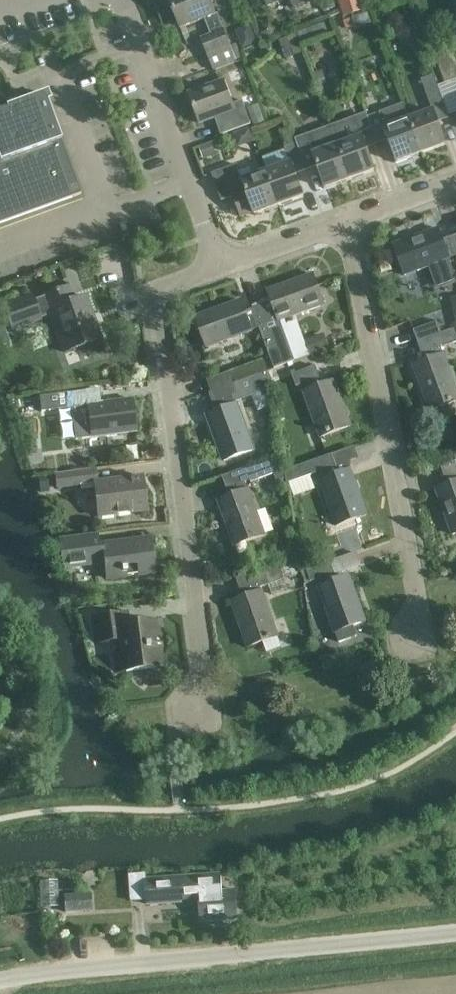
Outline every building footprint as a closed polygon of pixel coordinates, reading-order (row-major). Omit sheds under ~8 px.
[(210,1),(210,0),(169,0),(181,29),(205,19),(211,35),(201,39),(213,71),(237,62),(219,17),(217,18),(210,1)] [(320,0),(325,13),(337,8),(334,0),(321,0),(320,0)] [(356,0),(338,0),(344,17),(360,12),(356,0)] [(368,13),(352,18),(356,29),(372,24),(368,13)] [(271,24),(263,27),(261,35),(268,41),(275,37),(277,30),(271,24)] [(250,25),(236,31),(243,49),(257,44),(250,25)] [(287,60),(304,53),(297,35),(280,41),(287,60)] [(445,84),(455,80),(455,76),(447,53),(435,57),(445,84)] [(324,73),(315,76),(319,87),(327,84),(324,73)] [(435,75),(421,80),(433,112),(409,121),(422,154),(446,145),(438,123),(451,118),(435,75)] [(233,104),(225,81),(189,94),(199,124),(215,118),(221,136),(251,125),(242,101),(233,104)] [(81,195),(81,194),(80,194),(54,122),(56,121),(46,95),(29,101),(30,103),(7,111),(5,111),(2,111),(0,112),(0,224),(81,195)] [(259,105),(248,109),(254,127),(266,123),(259,105)] [(397,163),(422,154),(409,121),(387,129),(381,113),(369,117),(367,114),(366,114),(378,144),(389,140),(397,163)] [(366,149),(378,144),(366,114),(331,127),(350,180),(375,171),(366,149)] [(326,189),(350,180),(331,127),(295,140),(297,143),(296,143),(306,171),(318,167),(326,189)] [(250,128),(232,135),(238,148),(256,142),(250,128)] [(290,163),(267,172),(279,206),(303,197),(295,175),(306,171),(296,143),(285,148),(290,163)] [(199,151),(202,160),(216,155),(212,146),(199,151)] [(254,215),(279,206),(267,172),(253,177),(250,169),(241,172),(238,165),(212,174),(222,202),(234,197),(241,217),(254,213),(254,215)] [(393,245),(405,276),(423,269),(429,267),(437,291),(455,284),(455,277),(449,260),(449,258),(455,255),(455,253),(450,237),(443,240),(439,229),(393,245)] [(260,329),(274,369),(294,362),(280,322),(324,305),(313,275),(268,291),(272,303),(253,310),(260,329)] [(48,316),(62,353),(101,339),(101,338),(97,339),(89,316),(92,315),(86,297),(74,301),(69,287),(43,296),(43,297),(34,300),(32,295),(2,306),(2,307),(0,308),(0,314),(4,312),(12,333),(43,321),(42,318),(48,316)] [(207,348),(260,329),(253,310),(245,313),(241,301),(196,317),(207,348)] [(437,323),(432,324),(414,331),(418,342),(441,334),(437,323)] [(418,342),(425,362),(413,366),(430,411),(455,402),(455,388),(441,347),(455,341),(455,335),(454,330),(441,335),(441,334),(418,342)] [(323,333),(305,341),(311,356),(329,348),(323,333)] [(226,374),(207,381),(211,392),(235,383),(235,385),(247,380),(267,373),(263,359),(246,365),(230,371),(231,373),(226,374)] [(319,438),(333,433),(351,427),(334,382),(323,386),(316,367),(291,376),(295,387),(301,385),(319,438)] [(218,412),(207,416),(223,461),(242,454),(253,450),(237,405),(236,405),(235,403),(253,397),(247,380),(235,385),(235,383),(211,392),(218,412)] [(67,394),(40,397),(42,413),(72,409),(76,441),(91,439),(116,435),(136,432),(132,399),(100,404),(99,389),(79,392),(67,394)] [(332,455),(313,462),(285,472),(286,480),(287,485),(317,474),(336,526),(367,515),(350,470),(339,474),(332,455)] [(229,497),(218,501),(234,547),(265,535),(258,516),(253,503),(248,490),(247,490),(244,483),(250,481),(251,484),(274,475),(277,483),(286,480),(285,472),(282,456),(269,460),(270,463),(246,472),(245,469),(241,471),(222,477),(229,497)] [(441,466),(447,486),(436,490),(452,535),(455,534),(455,461),(441,466)] [(94,470),(74,473),(56,475),(58,489),(80,486),(81,491),(95,489),(99,517),(126,513),(146,511),(142,478),(95,484),(93,471),(94,471),(94,470)] [(42,494),(50,493),(48,478),(39,479),(42,494)] [(105,563),(107,579),(154,573),(150,540),(99,546),(97,534),(59,539),(63,569),(105,563)] [(295,560),(279,566),(278,564),(236,579),(243,598),(231,603),(247,648),(278,637),(260,588),(284,579),(298,571),(295,560)] [(316,580),(335,633),(338,643),(356,636),(353,627),(366,622),(349,577),(337,581),(330,562),(307,570),(311,582),(316,580)] [(127,613),(107,616),(92,618),(95,642),(119,639),(120,653),(114,653),(116,669),(166,663),(160,621),(139,624),(139,625),(140,625),(140,628),(131,629),(131,626),(131,625),(128,625),(127,613)] [(237,919),(236,899),(235,891),(222,892),(221,876),(199,877),(198,875),(146,879),(146,885),(148,905),(186,902),(186,898),(198,897),(200,922),(224,920),(224,923),(234,922),(234,919),(237,919)] [(58,881),(39,882),(41,908),(59,907),(58,881)] [(67,914),(90,913),(89,895),(65,897),(67,914)]
